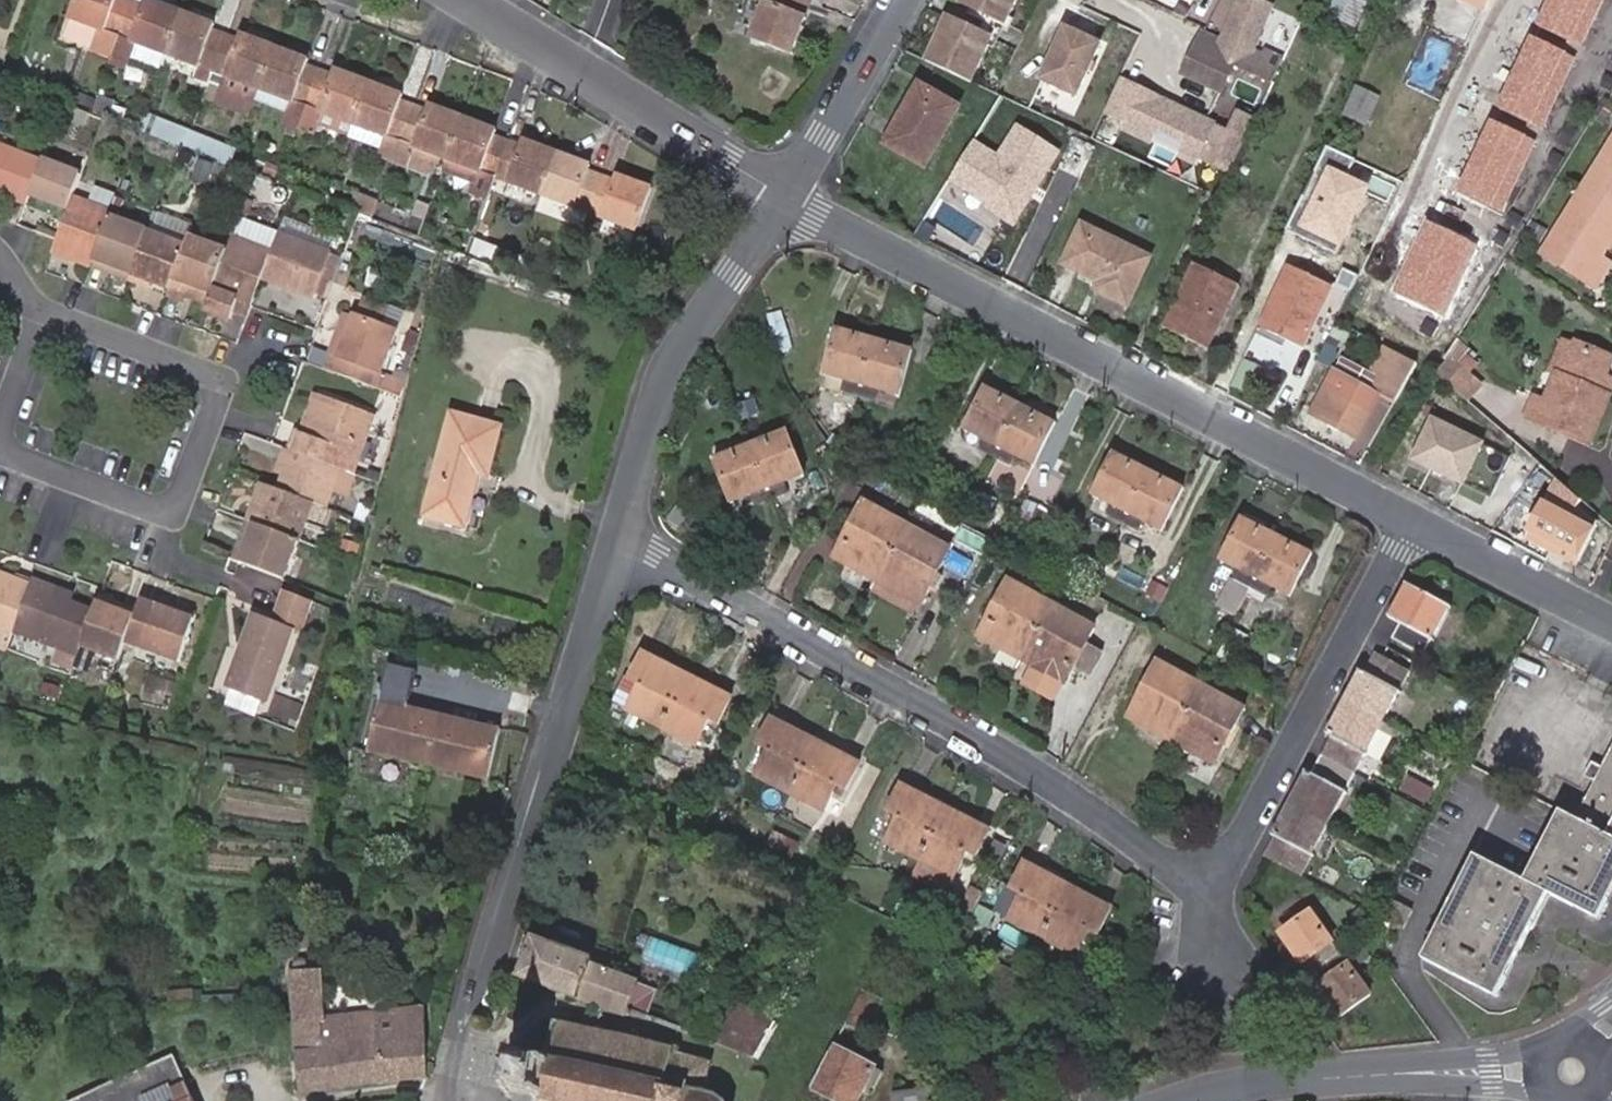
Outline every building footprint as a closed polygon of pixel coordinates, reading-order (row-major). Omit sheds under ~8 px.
[(135,8),(119,2),(120,0),(86,0),(70,41),(97,50),(97,51),(118,59),(135,8)] [(800,0),(754,0),(740,34),(781,50),(800,0)] [(1010,0),(956,0),(956,2),(996,19),(1003,16),(1010,0)] [(1277,69),(1251,57),(1274,7),(1259,0),(1233,0),(1217,35),(1200,28),(1179,75),(1218,92),(1230,64),(1271,82),(1277,69)] [(1361,0),(1325,0),(1318,13),(1333,20),(1329,29),(1344,36),(1361,0)] [(1489,0),(1463,0),(1484,10),(1489,0)] [(1538,28),(1581,48),(1605,0),(1552,0),(1538,28)] [(169,57),(171,58),(184,19),(148,6),(146,12),(135,8),(118,59),(128,62),(130,58),(135,46),(169,57)] [(968,81),(986,42),(983,34),(944,16),(923,60),(968,81)] [(184,19),(171,58),(217,75),(229,42),(216,38),(219,31),(184,19)] [(1072,89),(1095,37),(1060,23),(1037,74),(1072,89)] [(1577,60),(1532,38),(1497,109),(1543,131),(1577,60)] [(212,87),(259,103),(277,53),(245,41),(243,47),(229,42),(217,75),(212,87)] [(135,46),(130,58),(164,71),(169,57),(135,46)] [(277,53),(259,103),(292,116),(288,127),(302,133),(323,76),(310,72),(312,66),(277,53)] [(324,116),(357,127),(372,87),(340,76),(337,81),(323,76),(302,133),(316,137),(324,116)] [(1119,80),(1100,120),(1215,173),(1242,117),(1239,115),(1241,110),(1234,107),(1231,111),(1229,110),(1220,130),(1119,80)] [(925,162),(963,105),(927,83),(912,104),(916,107),(892,141),(925,162)] [(66,86),(64,92),(74,96),(97,103),(98,99),(66,86)] [(381,158),(397,164),(416,111),(403,106),(405,100),(372,87),(357,127),(388,138),(381,158)] [(64,92),(59,90),(55,99),(72,104),(74,96),(64,92)] [(74,96),(72,104),(94,112),(97,103),(74,96)] [(120,112),(124,105),(104,96),(101,105),(111,109),(120,112)] [(101,105),(97,103),(94,112),(108,117),(111,109),(101,105)] [(124,105),(120,112),(116,121),(142,131),(149,114),(124,105)] [(116,121),(120,112),(111,109),(108,117),(116,121)] [(441,158),(450,162),(465,122),(431,110),(429,115),(416,111),(397,164),(434,178),(441,158)] [(1533,140),(1491,121),(1458,194),(1501,213),(1533,140)] [(465,122),(450,162),(497,180),(510,144),(495,140),(497,133),(465,122)] [(965,139),(941,175),(981,201),(979,204),(1003,220),(1049,151),(1010,125),(990,156),(965,139)] [(0,132),(0,180),(38,194),(40,189),(53,154),(53,153),(0,132)] [(211,146),(194,139),(191,149),(208,156),(211,146)] [(497,180),(546,197),(560,157),(523,144),(521,148),(510,144),(497,180)] [(1551,241),(1590,268),(1595,261),(1608,241),(1611,244),(1611,145),(1551,241)] [(40,189),(78,202),(82,189),(90,168),(53,154),(40,189)] [(560,157),(546,197),(592,215),(605,179),(590,174),(592,169),(560,157)] [(1372,188),(1331,169),(1303,230),(1344,248),(1372,188)] [(99,196),(121,204),(127,185),(106,177),(99,196)] [(605,179),(592,215),(603,219),(634,229),(637,230),(652,191),(618,178),(616,184),(605,179)] [(1205,190),(1209,182),(1201,179),(1198,186),(1205,190)] [(78,202),(67,231),(63,243),(101,257),(102,256),(121,204),(99,196),(82,189),(78,202)] [(159,218),(121,204),(102,256),(119,261),(122,254),(143,261),(157,223),(159,218)] [(272,268),(281,246),(291,218),(251,204),(239,238),(223,283),(219,292),(218,294),(244,303),(245,300),(248,293),(261,298),(272,268)] [(288,227),(335,244),(341,228),(294,210),(291,218),(288,227)] [(1079,211),(1060,246),(1065,249),(1063,253),(1093,270),(1090,275),(1121,292),(1145,247),(1079,211)] [(630,241),(634,229),(603,219),(599,230),(630,241)] [(1479,242),(1430,221),(1399,292),(1447,313),(1479,242)] [(157,275),(179,283),(196,236),(157,223),(143,261),(140,268),(157,275)] [(196,236),(179,283),(196,290),(198,284),(201,275),(223,283),(239,238),(200,224),(196,236)] [(335,244),(288,227),(281,246),(272,268),(319,287),(320,284),(335,244)] [(1590,268),(1551,241),(1542,255),(1581,281),(1590,268)] [(335,244),(320,284),(332,289),(346,249),(335,244)] [(1280,327),(1277,334),(1300,346),(1327,286),(1301,275),(1310,258),(1294,249),(1262,317),(1280,327)] [(122,254),(119,261),(140,269),(140,268),(143,261),(122,254)] [(1335,268),(1311,256),(1301,275),(1327,286),(1335,268)] [(1208,342),(1238,279),(1197,258),(1165,320),(1208,342)] [(1590,268),(1603,276),(1608,269),(1595,261),(1590,268)] [(140,269),(137,276),(154,282),(157,275),(140,268),(140,269)] [(1594,289),(1603,276),(1590,268),(1581,281),(1594,289)] [(219,292),(223,283),(201,275),(198,284),(219,292)] [(347,346),(341,362),(383,378),(405,386),(410,368),(389,361),(413,302),(372,285),(363,306),(347,346)] [(261,298),(248,293),(245,300),(258,305),(261,298)] [(338,342),(347,346),(363,306),(353,302),(338,342)] [(1262,317),(1258,326),(1277,334),(1280,327),(1262,317)] [(894,386),(907,342),(833,322),(821,366),(843,371),(840,383),(871,391),(874,380),(894,386)] [(1552,338),(1527,396),(1540,401),(1552,373),(1555,375),(1568,345),(1552,338)] [(1583,444),(1608,387),(1598,383),(1602,375),(1610,356),(1593,349),(1590,354),(1568,345),(1555,375),(1552,373),(1540,401),(1527,396),(1519,416),(1583,444)] [(1349,436),(1375,393),(1391,403),(1414,364),(1379,346),(1363,372),(1338,357),(1304,411),(1349,436)] [(1457,348),(1442,380),(1479,397),(1494,365),(1457,348)] [(1261,367),(1241,356),(1225,384),(1246,395),(1261,367)] [(1611,379),(1602,375),(1598,383),(1608,387),(1611,379)] [(1027,455),(1049,415),(983,379),(961,420),(980,430),(976,439),(1004,455),(1010,446),(1027,455)] [(317,426),(333,388),(323,385),(309,422),(317,426)] [(345,457),(361,463),(373,431),(360,427),(369,401),(333,388),(317,426),(309,422),(302,441),(345,457)] [(360,427),(373,431),(382,405),(369,401),(360,427)] [(451,416),(431,518),(469,526),(480,471),(490,472),(499,426),(451,416)] [(1410,460),(1457,484),(1484,498),(1504,458),(1477,445),(1431,421),(1410,460)] [(805,469),(786,422),(717,449),(735,496),(753,490),(757,500),(788,488),(784,477),(805,469)] [(301,440),(291,436),(280,463),(291,467),(301,440)] [(331,495),(345,457),(302,441),(301,440),(291,467),(286,479),(321,492),(331,495)] [(1155,522),(1177,483),(1110,448),(1088,487),(1107,497),(1102,507),(1131,522),(1137,512),(1155,522)] [(375,455),(371,466),(382,471),(385,459),(375,455)] [(258,512),(308,530),(321,492),(286,479),(273,474),(258,512)] [(1521,540),(1570,566),(1591,525),(1550,504),(1559,486),(1551,482),(1521,540)] [(1521,540),(1542,498),(1530,492),(1508,533),(1521,540)] [(916,600),(947,544),(861,495),(830,551),(916,600)] [(252,554),(293,569),(308,530),(258,512),(252,528),(260,530),(252,554)] [(1303,550),(1236,514),(1214,554),(1233,564),(1211,603),(1214,604),(1227,611),(1238,590),(1243,580),(1256,588),(1261,579),(1281,591),(1303,550)] [(252,528),(243,551),(252,554),(260,530),(252,528)] [(20,582),(22,576),(0,568),(0,575),(20,582)] [(23,623),(87,648),(93,632),(102,607),(104,604),(76,594),(67,591),(70,581),(42,571),(38,582),(23,623)] [(20,630),(23,623),(38,582),(22,576),(20,582),(0,575),(0,623),(20,630)] [(1063,680),(1093,624),(1006,575),(976,630),(1063,680)] [(916,600),(874,576),(869,584),(912,609),(916,600)] [(1243,580),(1238,590),(1251,597),(1256,588),(1243,580)] [(67,591),(76,594),(79,585),(70,581),(67,591)] [(309,621),(320,590),(295,581),(283,612),(264,604),(250,642),(252,642),(239,679),(275,692),(302,618),(309,621)] [(1417,656),(1443,606),(1401,584),(1384,619),(1394,624),(1385,639),(1417,656)] [(109,589),(107,595),(130,603),(132,598),(109,589)] [(208,610),(192,604),(167,595),(152,589),(147,604),(137,631),(191,652),(208,610)] [(131,646),(137,631),(147,604),(132,598),(130,603),(107,595),(104,604),(102,607),(93,632),(131,646)] [(194,597),(192,604),(208,610),(210,603),(194,597)] [(1221,622),(1227,611),(1214,604),(1206,619),(1219,625),(1206,650),(1224,660),(1239,630),(1221,622)] [(0,623),(0,629),(18,635),(20,630),(0,623)] [(717,716),(730,693),(643,646),(631,670),(642,676),(628,700),(695,736),(709,712),(717,716)] [(1340,702),(1376,721),(1403,669),(1370,652),(1359,673),(1356,671),(1340,702)] [(1210,761),(1241,705),(1153,656),(1123,713),(1210,761)] [(501,718),(384,686),(369,742),(486,773),(501,718)] [(1317,755),(1350,771),(1376,721),(1340,702),(1323,734),(1327,736),(1317,755)] [(845,783),(859,758),(771,713),(758,736),(770,742),(756,767),(822,802),(837,778),(845,783)] [(1571,821),(1611,844),(1611,744),(1571,821)] [(1303,772),(1287,802),(1323,822),(1350,771),(1317,755),(1307,774),(1303,772)] [(977,851),(990,826),(903,780),(898,778),(882,809),(894,815),(883,838),(917,856),(908,873),(941,890),(951,873),(966,845),(977,851)] [(1273,839),(1263,857),(1296,874),(1323,822),(1287,802),(1269,837),(1273,839)] [(1557,814),(1522,880),(1473,856),(1420,958),(1492,994),(1543,895),(1592,921),(1611,883),(1611,844),(1571,821),(1557,814)] [(1090,928),(1104,903),(1020,854),(1006,880),(1016,886),(1003,910),(1066,947),(1081,922),(1090,928)] [(951,873),(941,890),(935,903),(946,908),(956,888),(951,873)] [(979,889),(967,883),(961,895),(973,901),(979,889)] [(1399,931),(1409,911),(1390,901),(1379,921),(1399,931)] [(990,912),(976,904),(969,917),(983,925),(990,912)] [(1317,985),(1335,1013),(1363,996),(1346,971),(1367,956),(1357,942),(1336,956),(1307,913),(1279,931),(1299,961),(1303,959),(1320,982),(1317,985)] [(594,958),(535,936),(520,978),(623,1014),(635,978),(592,963),(594,958)] [(371,1082),(420,1079),(415,1010),(326,1017),(322,970),(289,972),(298,1089),(372,1083),(371,1082)] [(762,1019),(765,1015),(725,1000),(711,1041),(745,1053),(762,1019)] [(794,1007),(791,1015),(807,1022),(810,1014),(794,1007)] [(762,1019),(745,1053),(803,1081),(822,1046),(801,1037),(807,1022),(791,1015),(784,1029),(762,1019)] [(711,1060),(680,1052),(678,1047),(670,1049),(657,1046),(659,1035),(645,1032),(642,1043),(637,1042),(638,1037),(633,1035),(632,1041),(602,1034),(603,1029),(597,1028),(596,1032),(563,1025),(565,1020),(558,1018),(557,1023),(552,1022),(550,1029),(555,1030),(547,1061),(522,1055),(523,1050),(517,1048),(516,1053),(511,1052),(509,1059),(514,1060),(508,1084),(504,1083),(502,1089),(508,1090),(507,1096),(512,1097),(514,1091),(539,1097),(538,1100),(725,1100),(719,1098),(719,1094),(716,1092),(713,1097),(704,1094),(711,1060)] [(825,1042),(822,1046),(803,1081),(843,1100),(844,1100),(864,1061),(825,1042)] [(173,1055),(69,1100),(194,1100),(173,1055)] [(918,1078),(916,1100),(954,1100),(956,1081),(918,1078)]
